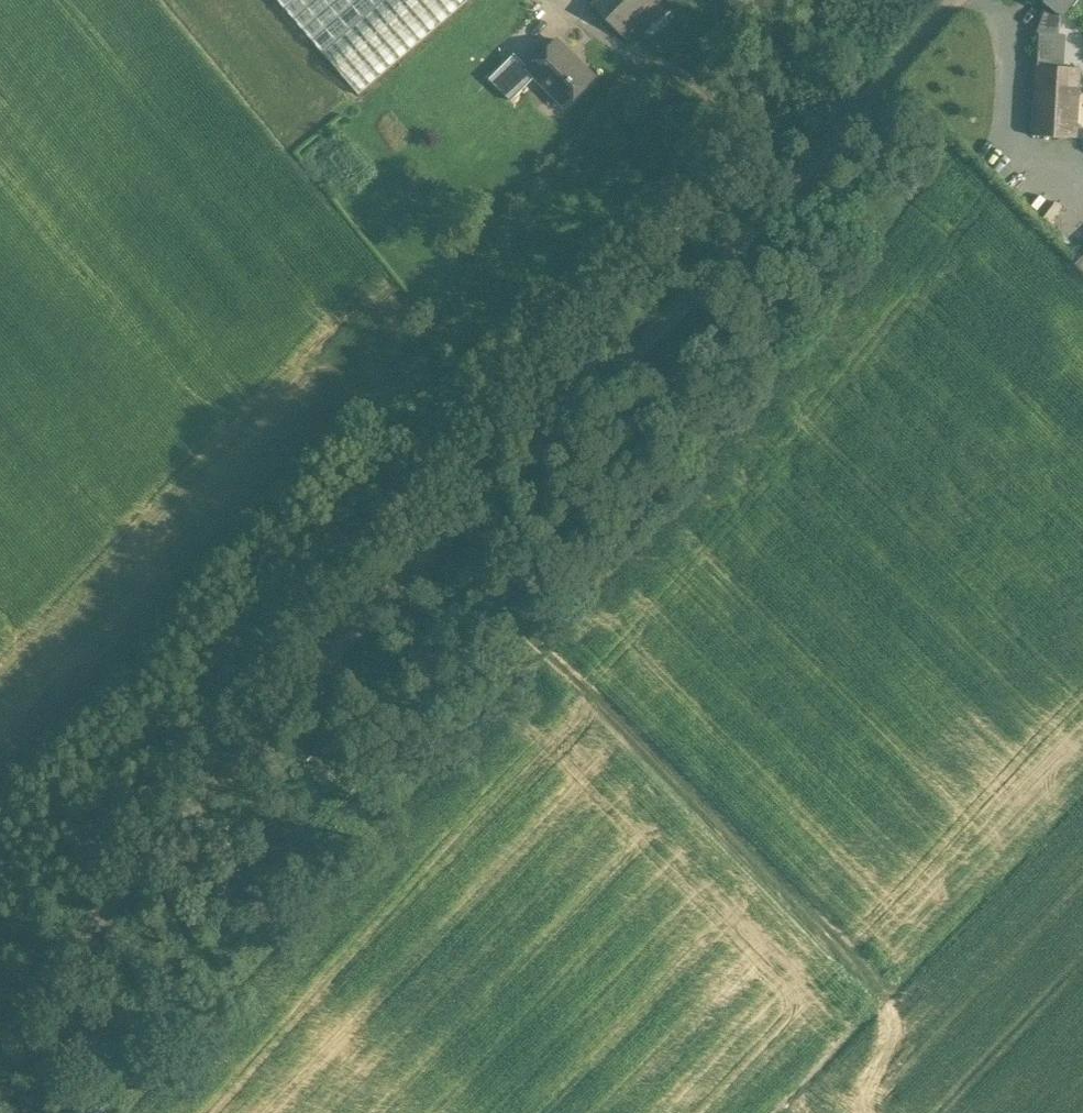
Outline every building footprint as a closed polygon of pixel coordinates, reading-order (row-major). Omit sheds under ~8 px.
[(322,52),(383,0),(277,0),(322,52)] [(322,52),(359,96),(470,0),(383,0),(322,52)] [(591,5),(621,34),(644,11),(654,20),(670,5),(665,0),(596,0),(591,5)] [(1048,5),(1038,32),(1059,34),(1060,14),(1071,0),(1042,0),(1048,5)] [(644,11),(621,34),(631,43),(654,20),(644,11)] [(594,78),(556,41),(527,70),(565,107),(594,78)] [(1080,68),(1036,66),(1032,136),(1076,138),(1080,68)]
